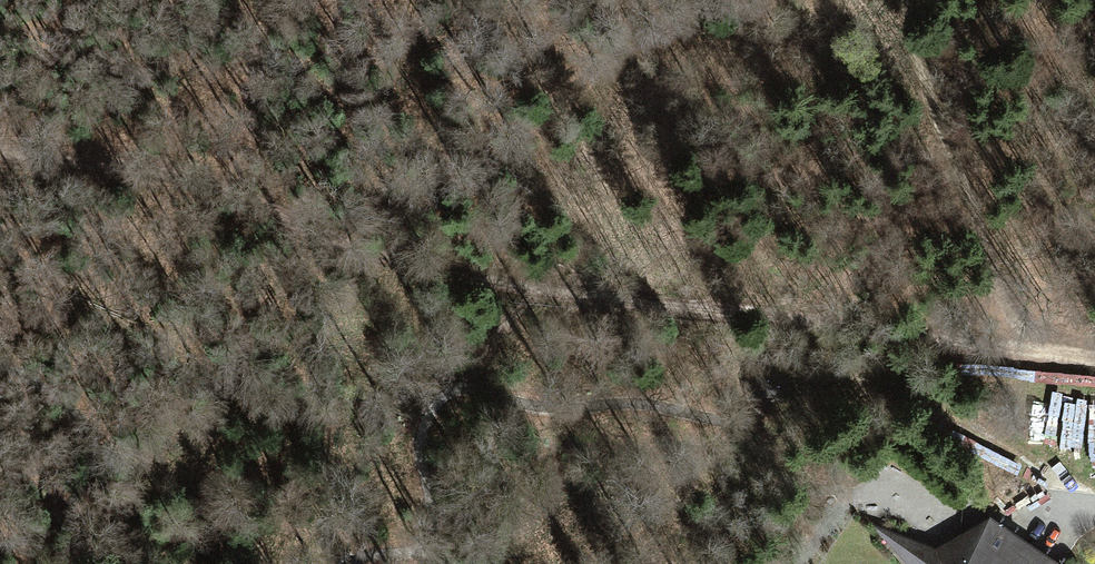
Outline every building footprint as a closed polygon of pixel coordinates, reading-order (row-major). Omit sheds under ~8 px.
[(870,528),(901,563),(1056,563),(985,517),(956,534),(934,547),(870,528)]
